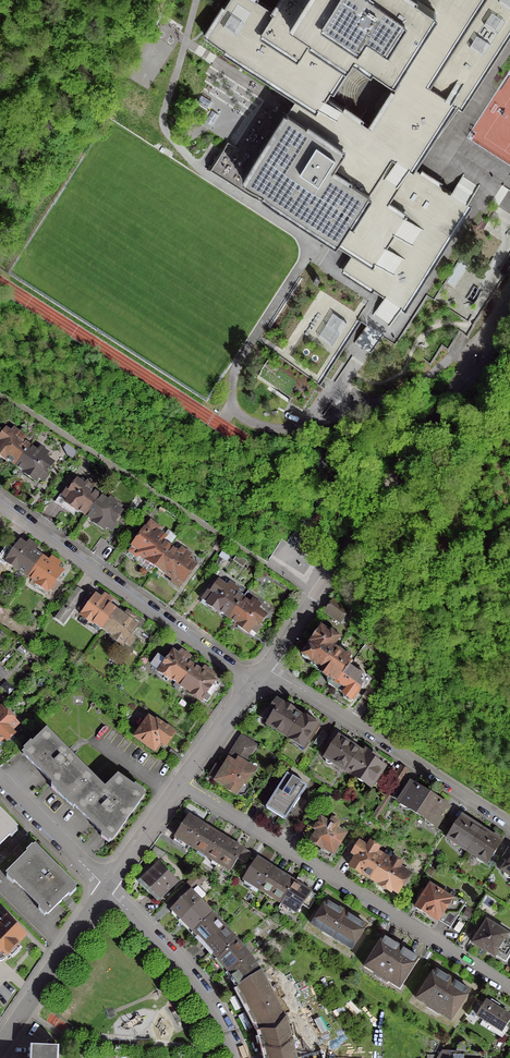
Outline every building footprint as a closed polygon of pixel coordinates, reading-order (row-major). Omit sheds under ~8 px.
[(341,270),(389,301),(401,309),(469,204),(411,167),(451,104),(459,109),(460,108),(460,109),(509,32),(509,0),(280,0),(272,11),(255,0),(227,0),(204,37),(296,96),(242,180),(342,244),(353,251),(341,270)] [(370,328),(389,301),(341,270),(353,251),(342,244),(257,373),(290,394),(287,399),(301,408),(314,388),(319,392),(324,385),(318,382),(358,321),(370,328)] [(5,461),(5,460),(14,466),(28,447),(20,441),(23,437),(16,432),(13,436),(5,430),(0,437),(0,458),(5,461)] [(39,448),(36,453),(28,447),(14,466),(24,473),(23,474),(34,482),(37,479),(42,482),(48,475),(45,473),(52,464),(43,457),(46,453),(39,448)] [(76,511),(84,516),(98,497),(90,491),(92,487),(86,482),(83,486),(76,481),(69,490),(65,487),(54,502),(61,508),(65,504),(76,512),(76,511)] [(106,503),(98,497),(84,516),(92,522),(91,523),(102,531),(104,528),(110,532),(116,524),(113,522),(120,513),(113,507),(116,503),(109,499),(106,503)] [(138,556),(155,568),(169,548),(160,542),(163,537),(156,532),(158,529),(149,523),(144,530),(131,548),(128,553),(136,559),(138,556)] [(222,545),(217,541),(212,548),(217,552),(222,545)] [(6,546),(0,554),(0,563),(3,565),(5,563),(16,571),(17,570),(26,577),(40,557),(32,552),(35,547),(28,542),(25,547),(19,542),(12,551),(6,546)] [(178,554),(169,548),(155,568),(172,580),(170,583),(177,589),(194,566),(185,559),(188,555),(181,550),(178,554)] [(245,562),(236,556),(232,561),(241,567),(245,562)] [(51,559),(48,563),(40,557),(26,577),(35,583),(35,584),(46,593),(48,590),(53,593),(58,585),(54,582),(61,572),(55,568),(58,564),(51,559)] [(268,574),(262,570),(255,580),(261,584),(268,574)] [(218,612),(227,618),(241,599),(233,593),(236,589),(229,584),(226,588),(218,582),(211,592),(209,590),(201,601),(206,605),(217,613),(218,612)] [(75,599),(69,595),(60,607),(66,611),(75,599)] [(85,604),(83,603),(77,610),(82,614),(80,616),(91,625),(92,624),(101,630),(115,611),(108,605),(111,601),(103,596),(100,600),(94,596),(92,595),(88,595),(85,600),(85,603),(85,604)] [(249,605),(241,599),(227,618),(237,625),(236,626),(247,634),(250,631),(255,635),(260,627),(258,625),(265,616),(256,610),(259,606),(252,600),(249,605)] [(348,611),(333,600),(324,612),(339,623),(348,611)] [(126,612),(123,617),(115,611),(101,630),(111,637),(110,638),(121,646),(123,643),(128,647),(133,639),(129,636),(136,626),(130,622),(133,617),(126,612)] [(327,633),(319,627),(307,644),(309,645),(300,656),(318,669),(319,670),(335,649),(332,647),(339,638),(334,635),(335,634),(335,631),(332,629),(330,630),(327,633)] [(346,657),(335,649),(319,670),(318,669),(317,671),(327,679),(326,680),(327,684),(327,685),(332,689),(348,667),(348,668),(351,663),(348,661),(351,657),(348,655),(346,657)] [(170,679),(179,686),(193,666),(185,661),(188,657),(181,651),(178,656),(172,651),(165,662),(160,658),(155,666),(159,669),(157,672),(169,681),(170,679)] [(200,672),(193,666),(179,686),(181,687),(188,692),(187,694),(199,702),(201,699),(205,702),(211,695),(206,692),(214,681),(208,677),(211,673),(203,668),(200,672)] [(363,678),(348,668),(348,667),(332,689),(341,695),(342,698),(347,702),(351,702),(356,695),(361,688),(363,689),(369,681),(363,677),(363,678)] [(269,712),(273,714),(266,725),(286,738),(300,717),(292,712),(293,710),(285,705),(284,707),(276,701),(269,712)] [(3,739),(6,742),(12,736),(9,732),(15,726),(0,711),(0,741),(3,739)] [(301,717),(300,717),(286,738),(303,749),(316,728),(317,729),(318,727),(316,725),(316,726),(301,716),(301,717)] [(150,721),(148,719),(134,738),(152,750),(158,742),(164,746),(172,735),(152,720),(150,721)] [(90,777),(45,732),(22,755),(67,800),(90,777)] [(326,736),(320,732),(312,744),(318,748),(326,736)] [(221,770),(215,766),(209,775),(215,779),(214,781),(224,787),(223,788),(235,796),(235,795),(239,797),(244,796),(247,790),(246,785),(245,784),(251,774),(242,768),(244,764),(255,746),(240,736),(230,752),(234,754),(230,761),(227,759),(221,770)] [(341,741),(337,739),(324,758),(345,771),(357,752),(346,744),(347,744),(342,741),(341,741)] [(363,755),(357,752),(345,771),(370,788),(373,787),(376,786),(377,784),(378,781),(378,778),(377,776),(384,764),(374,758),(376,755),(369,750),(367,753),(365,752),(363,755)] [(390,780),(394,782),(371,817),(376,820),(391,798),(400,782),(407,771),(400,766),(390,780)] [(305,787),(286,775),(265,808),(284,820),(300,794),(305,787)] [(116,777),(103,790),(90,777),(67,800),(102,835),(110,841),(143,796),(116,777)] [(428,796),(409,784),(407,787),(400,782),(391,798),(397,802),(397,803),(399,804),(400,807),(402,809),(405,810),(408,810),(416,815),(428,796)] [(447,808),(428,796),(416,815),(424,820),(425,823),(427,825),(430,826),(433,826),(435,827),(447,808)] [(319,812),(310,806),(300,822),(309,827),(319,812)] [(0,814),(0,844),(15,829),(0,814)] [(204,826),(187,816),(171,841),(185,849),(187,846),(190,848),(204,826)] [(480,829),(461,817),(446,839),(449,841),(450,844),(454,846),(457,846),(466,852),(480,829)] [(313,830),(316,831),(309,842),(321,849),(318,853),(327,859),(330,854),(332,855),(344,835),(335,829),(338,825),(328,818),(325,822),(320,819),(313,830)] [(198,849),(206,854),(218,835),(204,826),(190,848),(197,852),(198,849)] [(500,842),(480,829),(466,852),(475,858),(476,861),(480,863),(483,863),(486,865),(500,842)] [(213,859),(217,862),(230,842),(218,835),(206,854),(204,857),(205,857),(212,861),(213,859)] [(242,850),(230,842),(217,862),(222,865),(221,867),(229,872),(242,850)] [(361,874),(369,879),(383,857),(374,852),(377,849),(369,844),(366,849),(358,843),(347,861),(351,863),(349,867),(360,874),(361,874)] [(164,853),(153,847),(149,852),(160,859),(164,853)] [(73,888),(34,848),(7,875),(46,915),(73,888)] [(391,863),(383,857),(369,879),(378,885),(389,892),(391,890),(396,893),(408,875),(398,868),(400,864),(393,859),(391,863)] [(432,857),(428,863),(437,869),(441,863),(432,857)] [(501,871),(503,873),(504,877),(507,879),(509,878),(509,857),(501,871)] [(271,868),(256,859),(242,880),(258,890),(271,868)] [(147,870),(149,873),(141,880),(142,881),(138,884),(146,892),(147,892),(155,900),(158,897),(159,898),(174,883),(157,865),(155,867),(153,864),(152,864),(152,865),(147,869),(146,870),(147,870)] [(265,892),(270,895),(282,875),(271,868),(258,890),(264,894),(265,892)] [(185,884),(191,890),(196,886),(205,877),(196,872),(185,884)] [(274,900),(280,904),(294,882),(282,875),(270,895),(275,898),(274,900)] [(316,896),(294,882),(280,904),(283,906),(282,908),(287,911),(290,911),(295,914),(297,912),(298,913),(299,911),(298,910),(301,905),(308,910),(316,896)] [(196,886),(191,890),(190,892),(189,891),(171,909),(172,910),(171,914),(175,919),(179,918),(180,919),(198,901),(204,895),(196,886)] [(417,896),(421,898),(415,908),(426,915),(437,921),(438,921),(449,928),(456,916),(464,903),(453,896),(450,900),(428,886),(425,892),(421,890),(417,896)] [(193,932),(211,914),(198,901),(180,919),(185,924),(183,927),(191,935),(193,932)] [(342,913),(325,902),(311,925),(321,932),(323,929),(341,941),(340,943),(350,950),(365,927),(342,912),(342,913)] [(195,939),(202,947),(224,928),(211,914),(193,932),(197,937),(195,939)] [(5,918),(0,923),(0,961),(7,954),(9,957),(11,958),(20,948),(17,944),(24,936),(5,918)] [(476,935),(471,943),(483,951),(483,950),(494,957),(494,956),(504,962),(509,953),(509,937),(507,935),(485,921),(485,922),(481,920),(473,933),(476,935)] [(212,953),(216,958),(236,942),(224,928),(202,947),(209,955),(212,953)] [(417,959),(382,937),(364,967),(376,975),(378,972),(388,978),(386,981),(398,989),(417,959)] [(227,971),(248,956),(236,942),(216,958),(214,960),(221,968),(223,966),(227,971)] [(237,986),(237,987),(259,973),(248,956),(227,971),(231,977),(230,982),(234,988),(237,986)] [(468,991),(434,970),(415,999),(427,1007),(429,1004),(440,1010),(438,1013),(450,1021),(468,991)] [(283,1019),(259,973),(237,987),(242,995),(239,996),(243,1004),(246,1003),(251,1013),(249,1014),(253,1023),(256,1022),(260,1031),(283,1019)] [(485,1001),(476,1016),(501,1032),(509,1017),(485,1001)] [(284,1021),(283,1019),(260,1031),(263,1039),(260,1040),(262,1049),(265,1049),(267,1057),(294,1057),(284,1021)] [(436,1057),(485,1057),(485,1052),(471,1051),(471,1048),(469,1045),(466,1042),(463,1042),(460,1043),(458,1045),(456,1048),(456,1051),(441,1050),(436,1057)] [(57,1047),(29,1045),(28,1057),(57,1057),(57,1047)]
